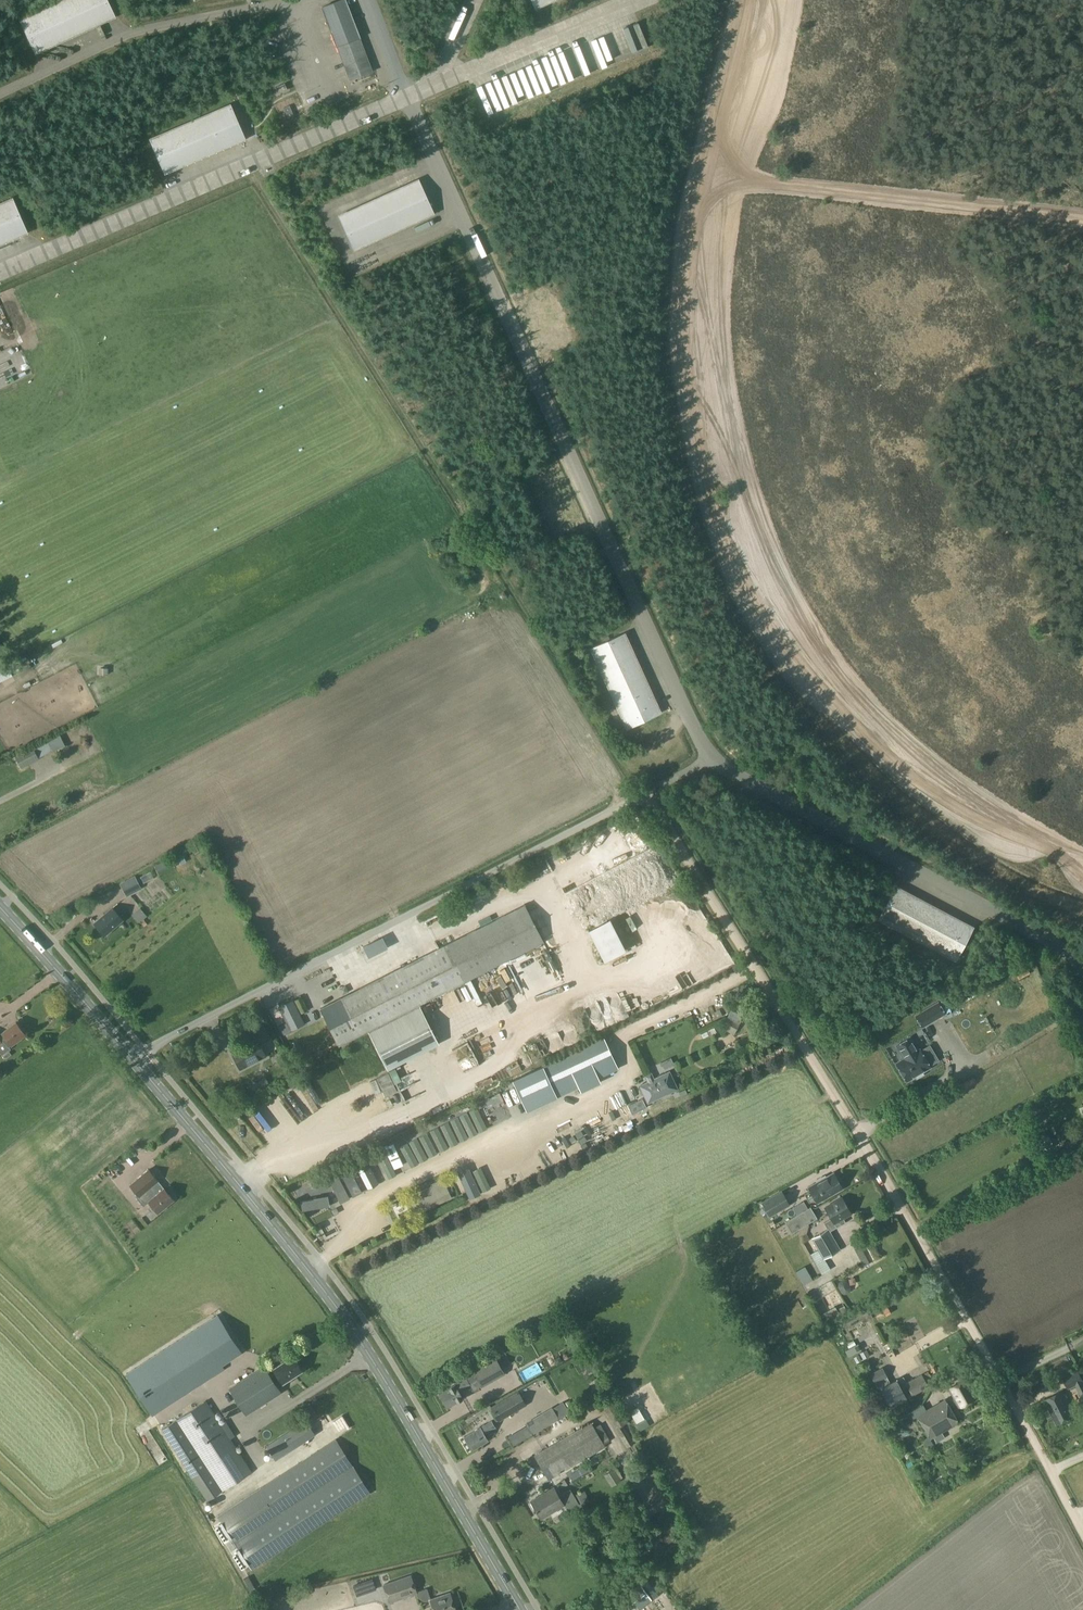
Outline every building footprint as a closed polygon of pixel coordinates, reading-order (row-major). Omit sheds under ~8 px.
[(20,20),(36,54),(116,18),(108,0),(63,0),(20,20)] [(322,7),(342,62),(325,68),(330,81),(347,75),(349,80),(372,72),(346,0),(340,0),(322,7)] [(535,9),(555,0),(531,0),(535,9)] [(288,90),(285,83),(276,87),(279,93),(288,90)] [(231,104),(149,139),(165,174),(246,139),(231,104)] [(289,105),(283,108),(288,119),(294,116),(289,105)] [(43,111),(36,114),(39,121),(46,118),(43,111)] [(418,179),(338,215),(354,250),(434,214),(418,179)] [(0,203),(0,245),(28,233),(13,198),(0,203)] [(550,468),(531,476),(550,519),(568,512),(550,468)] [(625,633),(590,649),(627,728),(661,712),(625,633)] [(0,665),(0,675),(10,672),(8,664),(0,665)] [(52,737),(14,756),(21,768),(39,760),(38,758),(53,750),(53,751),(58,749),(52,737)] [(150,859),(153,865),(171,856),(167,850),(150,859)] [(170,858),(155,866),(160,875),(174,867),(170,858)] [(136,877),(120,885),(126,896),(141,889),(136,877)] [(896,886),(878,920),(956,962),(973,927),(896,886)] [(141,895),(149,904),(158,896),(150,887),(141,895)] [(525,906),(320,1009),(339,1046),(368,1031),(388,1070),(439,1044),(419,1005),(543,942),(534,923),(528,913),(525,906)] [(640,920),(650,916),(645,906),(635,911),(640,920)] [(112,908),(94,924),(104,935),(122,920),(112,908)] [(610,918),(588,929),(605,960),(626,949),(610,918)] [(945,1014),(938,1002),(915,1016),(922,1027),(945,1014)] [(730,1017),(724,1029),(733,1034),(740,1022),(730,1017)] [(2,1033),(6,1039),(11,1045),(25,1035),(16,1023),(2,1033)] [(249,1045),(232,1054),(241,1070),(265,1057),(259,1045),(271,1040),(263,1024),(244,1033),(249,1045)] [(530,1036),(533,1047),(545,1043),(541,1032),(530,1036)] [(903,1056),(903,1055),(905,1058),(896,1063),(907,1080),(915,1075),(916,1078),(923,1074),(921,1072),(930,1067),(929,1065),(938,1060),(929,1046),(921,1051),(920,1050),(918,1051),(910,1037),(897,1045),(903,1056)] [(604,1039),(543,1067),(557,1097),(618,1069),(604,1039)] [(884,1061),(866,1070),(869,1078),(887,1070),(884,1061)] [(649,1083),(640,1087),(648,1103),(677,1089),(669,1073),(656,1079),(652,1071),(645,1075),(649,1083)] [(267,1078),(251,1086),(255,1093),(271,1085),(267,1078)] [(512,1109),(525,1104),(517,1082),(508,1085),(506,1079),(493,1083),(504,1113),(512,1110),(512,1109)] [(527,1081),(521,1083),(526,1097),(532,1095),(527,1081)] [(490,1088),(480,1092),(489,1119),(499,1116),(490,1088)] [(630,1093),(634,1102),(641,1099),(638,1090),(630,1093)] [(466,1098),(478,1125),(487,1121),(476,1094),(466,1098)] [(646,1107),(642,1099),(628,1106),(632,1114),(646,1107)] [(453,1105),(464,1131),(472,1127),(461,1102),(453,1105)] [(455,1130),(454,1126),(455,1126),(447,1108),(439,1111),(448,1133),(455,1130)] [(560,1116),(570,1144),(589,1138),(579,1110),(560,1116)] [(52,1132),(56,1129),(51,1119),(46,1122),(52,1132)] [(547,1124),(554,1143),(564,1139),(557,1120),(547,1124)] [(410,1131),(377,1136),(380,1157),(417,1151),(416,1142),(402,1144),(401,1137),(411,1135),(410,1131)] [(131,1195),(156,1174),(122,1132),(96,1153),(131,1195)] [(1074,1145),(1077,1150),(1082,1147),(1082,1138),(1079,1139),(1081,1143),(1074,1145)] [(508,1143),(502,1146),(511,1167),(518,1164),(508,1143)] [(478,1157),(487,1180),(497,1177),(488,1153),(478,1157)] [(352,1174),(373,1167),(369,1154),(348,1161),(352,1174)] [(466,1162),(471,1176),(462,1179),(465,1189),(484,1182),(476,1159),(466,1162)] [(322,1170),(330,1190),(346,1183),(338,1163),(322,1170)] [(811,1191),(805,1195),(809,1202),(815,1199),(817,1203),(842,1189),(840,1186),(840,1183),(840,1181),(839,1179),(835,1177),(834,1174),(826,1178),(825,1177),(817,1181),(817,1183),(809,1187),(811,1191)] [(306,1202),(323,1195),(316,1179),(306,1183),(304,1179),(297,1182),(306,1202)] [(431,1186),(411,1195),(419,1213),(451,1198),(442,1179),(430,1184),(431,1186)] [(460,1179),(452,1183),(454,1189),(463,1186),(460,1179)] [(173,1199),(163,1188),(164,1187),(159,1182),(138,1198),(143,1205),(149,1201),(158,1212),(173,1199)] [(780,1183),(753,1196),(759,1210),(764,1207),(761,1201),(783,1191),(780,1183)] [(781,1192),(762,1203),(770,1216),(789,1205),(781,1192)] [(828,1230),(812,1239),(819,1251),(824,1259),(840,1250),(830,1232),(846,1223),(843,1218),(851,1214),(842,1198),(825,1208),(831,1219),(824,1223),(828,1230)] [(811,1207),(786,1222),(793,1233),(818,1219),(811,1207)] [(136,1216),(112,1236),(116,1242),(140,1222),(136,1216)] [(102,1244),(112,1257),(121,1250),(112,1237),(102,1244)] [(881,1256),(873,1241),(867,1244),(876,1259),(881,1256)] [(870,1262),(862,1247),(856,1251),(864,1266),(870,1262)] [(813,1278),(806,1265),(804,1265),(796,1271),(803,1284),(813,1278)] [(850,1291),(851,1287),(847,1280),(843,1279),(839,1281),(838,1286),(842,1292),(846,1293),(850,1291)] [(836,1306),(820,1315),(824,1325),(848,1312),(844,1305),(838,1309),(836,1306)] [(867,1310),(857,1315),(861,1324),(873,1318),(871,1314),(869,1315),(867,1310)] [(222,1365),(242,1353),(217,1315),(126,1374),(153,1415),(224,1369),(222,1365)] [(859,1343),(845,1351),(848,1358),(862,1350),(859,1343)] [(867,1349),(860,1353),(863,1360),(870,1356),(867,1349)] [(495,1355),(471,1368),(481,1387),(505,1375),(495,1355)] [(293,1356),(273,1369),(282,1383),(302,1370),(293,1356)] [(265,1367),(230,1389),(245,1414),(281,1391),(265,1367)] [(883,1367),(870,1374),(875,1384),(878,1382),(881,1389),(890,1384),(887,1378),(888,1377),(883,1367)] [(592,1374),(598,1386),(606,1383),(601,1370),(592,1374)] [(1063,1377),(1069,1389),(1078,1384),(1082,1394),(1082,1381),(1078,1370),(1063,1377)] [(896,1380),(890,1384),(881,1389),(891,1407),(928,1386),(921,1375),(900,1387),(896,1380)] [(449,1389),(439,1395),(447,1408),(463,1399),(459,1392),(471,1385),(466,1378),(454,1385),(454,1384),(448,1387),(449,1389)] [(966,1379),(948,1389),(959,1408),(976,1398),(966,1379)] [(491,1406),(499,1420),(526,1404),(518,1391),(491,1406)] [(1063,1391),(1045,1400),(1057,1425),(1075,1416),(1063,1391)] [(605,1400),(598,1404),(601,1409),(614,1402),(610,1396),(605,1399),(605,1400)] [(945,1399),(916,1415),(928,1437),(924,1439),(928,1446),(932,1444),(929,1439),(958,1423),(945,1399)] [(206,1401),(162,1430),(208,1500),(252,1472),(231,1439),(235,1436),(225,1421),(221,1424),(206,1401)] [(315,1413),(310,1406),(309,1407),(307,1408),(302,1411),(306,1419),(314,1414),(315,1413)] [(641,1431),(650,1425),(645,1418),(644,1419),(637,1406),(629,1411),(641,1431)] [(542,1430),(559,1419),(553,1408),(526,1424),(529,1429),(533,1436),(542,1430)] [(260,1440),(268,1453),(301,1431),(292,1419),(260,1440)] [(491,1421),(480,1427),(485,1435),(496,1428),(491,1421)] [(591,1422),(534,1455),(548,1480),(605,1447),(605,1446),(611,1442),(600,1424),(594,1428),(591,1422)] [(625,1423),(615,1429),(627,1449),(637,1443),(625,1423)] [(480,1427),(464,1437),(472,1450),(488,1441),(485,1435),(480,1427)] [(319,1429),(307,1435),(311,1443),(323,1437),(319,1429)] [(252,1569),(370,1493),(336,1439),(218,1516),(223,1524),(218,1528),(224,1537),(230,1534),(252,1569)] [(589,1464),(571,1474),(574,1483),(593,1472),(589,1464)] [(614,1469),(604,1475),(611,1486),(621,1481),(614,1469)] [(580,1505),(570,1488),(558,1494),(554,1488),(542,1494),(531,1501),(541,1518),(564,1505),(568,1512),(580,1505)] [(584,1490),(576,1494),(582,1505),(590,1501),(584,1490)] [(410,1576),(383,1585),(389,1602),(416,1593),(410,1576)] [(663,1590),(653,1576),(642,1584),(653,1598),(657,1595),(663,1590)] [(619,1600),(626,1609),(633,1609),(651,1598),(641,1584),(619,1600)] [(430,1599),(433,1609),(455,1609),(449,1593),(430,1599)]
